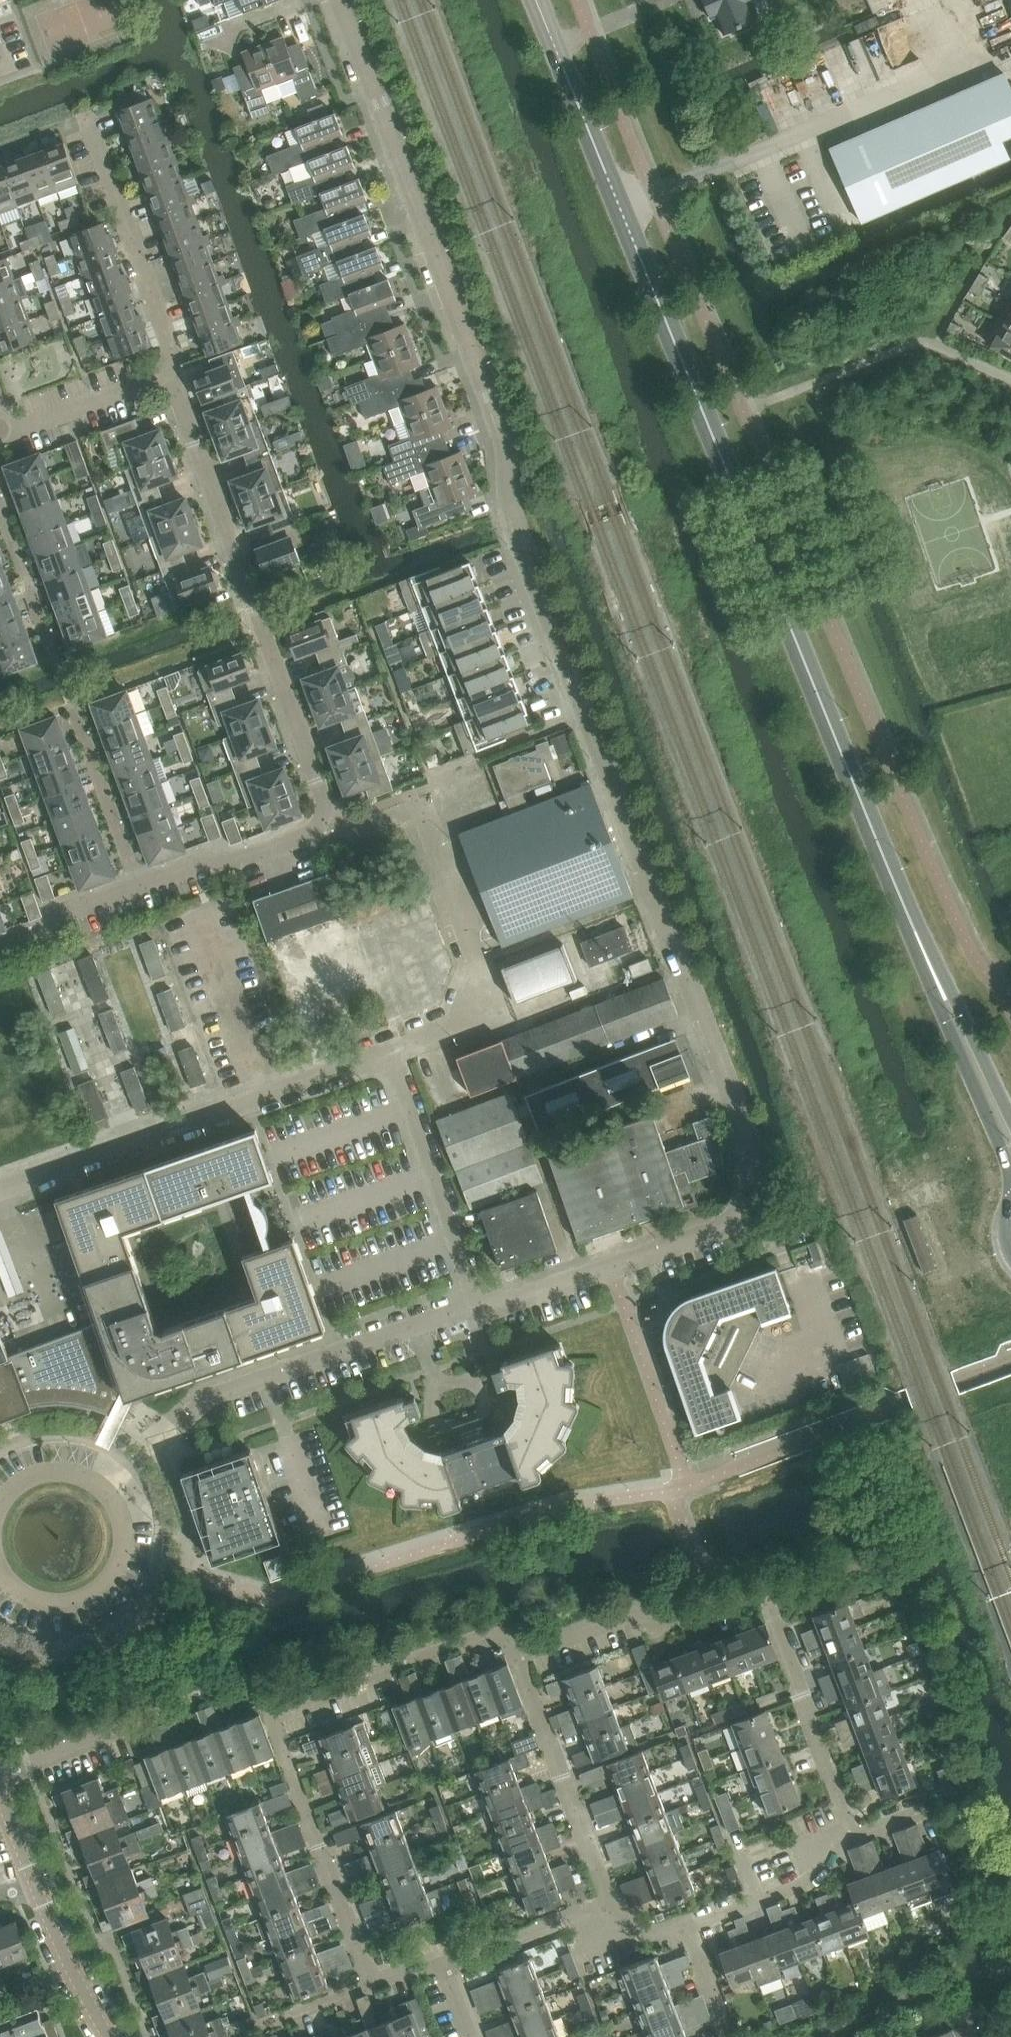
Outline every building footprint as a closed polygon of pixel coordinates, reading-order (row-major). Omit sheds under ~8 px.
[(216,6),(225,3),(231,18),(278,0),(214,0),(216,6)] [(712,19),(714,18),(716,17),(724,34),(732,31),(733,34),(750,27),(749,23),(760,18),(752,0),(704,0),(712,19)] [(278,84),(282,95),(297,90),(301,101),(320,94),(302,47),(290,52),(284,36),(263,44),(278,84)] [(282,95),(278,84),(263,44),(243,52),(248,67),(235,72),(236,73),(230,76),(236,91),(241,89),(253,119),(271,112),(266,101),(282,95)] [(1010,158),(1001,140),(1010,136),(1010,87),(1005,73),(831,149),(862,222),(1010,158)] [(227,87),(223,75),(211,80),(215,92),(227,87)] [(121,126),(123,132),(167,116),(165,112),(159,114),(153,98),(143,101),(140,93),(123,100),(126,108),(119,110),(125,125),(121,126)] [(102,105),(95,107),(98,115),(105,112),(102,105)] [(300,145),(267,157),(273,173),(333,151),(328,138),(343,133),(335,113),(294,128),(300,145)] [(123,132),(126,139),(129,138),(134,151),(168,138),(163,123),(169,121),(167,116),(123,132)] [(138,172),(181,157),(180,152),(174,154),(168,138),(134,151),(139,165),(136,166),(138,172)] [(65,143),(53,147),(52,143),(43,146),(59,192),(80,184),(65,143)] [(273,173),(274,176),(291,170),(296,184),(287,187),(293,202),(360,177),(345,182),(341,171),(355,166),(348,145),(273,173)] [(33,150),(34,154),(24,158),(38,199),(59,192),(43,146),(33,150)] [(149,191),(183,179),(177,164),(183,162),(181,157),(138,172),(140,180),(144,178),(149,191)] [(38,199),(24,158),(3,165),(18,207),(38,199)] [(0,166),(0,213),(18,207),(3,165),(0,166)] [(353,205),(368,199),(360,177),(293,202),(294,205),(319,195),(325,210),(294,221),(300,237),(365,213),(357,216),(353,205)] [(189,195),(183,179),(149,191),(154,206),(150,207),(153,213),(196,197),(195,193),(189,195)] [(273,197),(271,196),(269,196),(268,197),(266,198),(265,200),(265,201),(265,203),(265,205),(266,206),(267,207),(268,208),(270,209),(271,209),(273,208),(275,207),(276,206),(277,204),(277,202),(277,200),(276,199),(275,198),(274,197),(273,197)] [(153,213),(155,220),(159,219),(164,232),(198,219),(192,205),(198,203),(196,197),(153,213)] [(300,237),(300,239),(314,234),(320,249),(296,258),(302,274),(361,252),(357,240),(372,234),(365,213),(300,237)] [(81,224),(77,215),(69,218),(72,227),(81,224)] [(60,222),(63,231),(72,227),(69,218),(60,222)] [(198,219),(164,232),(169,246),(165,248),(167,253),(211,238),(209,233),(203,235),(198,219)] [(103,222),(69,235),(77,255),(114,242),(111,233),(107,234),(103,222)] [(42,244),(39,235),(29,239),(32,248),(42,244)] [(178,272),(212,260),(207,245),(213,243),(211,238),(167,253),(170,261),(174,260),(176,265),(178,272)] [(21,242),(24,251),(32,248),(29,239),(21,242)] [(114,253),(118,252),(114,242),(77,255),(84,276),(118,263),(114,253)] [(302,274),(302,275),(327,266),(332,281),(319,286),(325,302),(385,279),(373,284),(369,273),(385,267),(377,246),(302,274)] [(54,254),(45,257),(49,266),(57,262),(54,254)] [(15,278),(7,257),(0,260),(0,284),(15,278)] [(291,273),(283,276),(284,281),(294,277),(302,274),(296,258),(286,261),(291,273)] [(40,260),(30,263),(33,271),(43,268),(40,260)] [(182,294),(226,278),(224,274),(218,276),(212,260),(178,272),(184,287),(180,288),(182,294)] [(52,275),(61,272),(57,262),(49,266),(52,275)] [(126,273),(122,275),(118,263),(84,276),(91,296),(129,282),(126,273)] [(37,281),(46,278),(43,268),(33,271),(37,281)] [(990,279),(980,273),(975,281),(985,287),(990,279)] [(15,279),(15,278),(0,284),(0,307),(22,298),(22,299),(30,296),(22,276),(15,279)] [(280,282),(285,295),(299,290),(295,278),(294,277),(284,281),(280,282)] [(228,283),(226,278),(182,294),(185,302),(189,300),(193,313),(227,301),(222,285),(228,283)] [(397,301),(389,278),(385,279),(325,302),(325,303),(348,295),(353,309),(331,317),(337,334),(385,316),(381,307),(397,301)] [(970,290),(980,296),(985,287),(975,281),(970,290)] [(129,294),(133,293),(129,282),(91,296),(99,316),(133,304),(129,294)] [(60,298),(63,306),(72,303),(65,283),(56,287),(60,298)] [(30,319),(22,299),(22,298),(0,307),(0,329),(30,319)] [(54,299),(45,303),(49,312),(58,308),(54,299)] [(227,301),(193,313),(199,327),(195,329),(197,335),(241,319),(239,314),(233,316),(227,301)] [(67,316),(76,313),(72,303),(63,306),(67,316)] [(141,314),(137,315),(133,304),(99,316),(106,337),(144,323),(141,314)] [(999,319),(997,321),(1010,329),(1010,308),(1009,307),(1009,308),(1006,310),(1003,313),(1001,316),(999,319)] [(52,321),(61,318),(58,308),(49,312),(52,321)] [(406,324),(390,330),(385,316),(337,334),(338,336),(328,340),(334,358),(368,345),(372,358),(413,343),(406,324)] [(4,353),(38,340),(30,319),(0,329),(0,343),(4,353)] [(197,335),(200,342),(203,341),(209,355),(243,343),(236,326),(243,324),(241,319),(197,335)] [(991,336),(991,339),(995,341),(992,346),(1010,357),(1010,329),(997,321),(995,325),(993,329),(992,331),(992,334),(991,336)] [(962,326),(952,322),(948,330),(958,335),(962,326)] [(144,334),(148,333),(144,323),(106,337),(114,359),(148,346),(144,334)] [(84,335),(75,338),(78,347),(87,344),(84,335)] [(406,370),(421,365),(413,343),(372,358),(379,375),(345,387),(351,404),(418,379),(410,381),(406,370)] [(82,357),(91,353),(87,344),(78,347),(82,357)] [(195,394),(201,397),(203,401),(223,394),(237,389),(237,388),(229,365),(238,362),(234,350),(210,359),(214,370),(194,378),(196,382),(193,388),(195,394)] [(263,370),(265,377),(282,371),(279,364),(263,370)] [(438,386),(423,391),(418,379),(351,404),(355,415),(362,412),(365,420),(390,410),(395,425),(405,422),(404,421),(445,405),(438,386)] [(209,432),(210,437),(259,419),(251,398),(255,397),(250,384),(237,388),(237,389),(223,394),(227,405),(207,412),(210,420),(207,426),(209,432)] [(288,409),(292,407),(295,403),(293,398),(288,396),(284,398),(281,402),(283,407),(288,409)] [(411,438),(388,447),(394,462),(442,444),(437,433),(453,427),(445,405),(404,421),(405,422),(411,438)] [(109,449),(118,446),(126,469),(174,451),(172,445),(170,440),(164,437),(161,429),(141,437),(135,419),(102,431),(109,449)] [(248,462),(271,453),(259,419),(210,437),(213,443),(215,449),(221,451),(224,459),(244,452),(248,462)] [(301,430),(289,435),(293,445),(305,441),(301,430)] [(86,463),(78,440),(66,445),(74,468),(86,463)] [(383,467),(390,484),(415,475),(420,489),(429,486),(470,471),(462,451),(446,457),(442,444),(394,462),(395,463),(383,467)] [(176,457),(174,451),(126,469),(138,503),(162,494),(158,484),(178,476),(175,469),(178,463),(176,457)] [(235,505),(284,487),(271,453),(248,462),(252,474),(232,481),(235,488),(232,495),(234,500),(235,505)] [(41,454),(6,466),(15,489),(49,477),(41,454)] [(78,479),(90,474),(86,463),(74,468),(78,479)] [(462,498),(478,492),(470,471),(429,486),(435,502),(415,509),(420,524),(421,527),(427,525),(467,510),(462,498)] [(23,512),(57,499),(49,477),(15,489),(23,512)] [(246,520),(249,527),(269,520),(272,530),(296,521),(284,487),(235,505),(238,512),(240,517),(246,520)] [(97,494),(88,498),(93,512),(102,508),(97,494)] [(136,542),(151,537),(199,519),(197,514),(195,508),(189,506),(186,498),(166,506),(162,494),(138,503),(142,513),(127,519),(136,542)] [(31,534),(66,522),(57,499),(23,512),(31,534)] [(98,526),(107,523),(102,508),(93,512),(98,526)] [(201,525),(199,519),(151,537),(163,572),(187,563),(183,552),(203,544),(200,537),(203,531),(201,525)] [(296,548),(304,542),(296,521),(272,530),(277,542),(257,549),(259,554),(256,560),(258,566),(264,569),(266,573),(276,570),(279,571),(289,568),(291,564),(300,561),(296,548)] [(39,557),(74,544),(66,522),(31,534),(39,557)] [(420,524),(407,529),(410,536),(411,540),(430,533),(428,529),(427,525),(421,527),(420,524)] [(344,554),(346,553),(343,545),(339,533),(323,539),(329,555),(331,559),(344,554)] [(114,539),(104,543),(109,557),(119,554),(114,539)] [(48,580),(82,567),(74,544),(39,557),(48,580)] [(115,571),(124,568),(119,554),(109,557),(115,571)] [(440,566),(400,581),(411,611),(480,585),(470,561),(443,572),(440,566)] [(212,571),(211,567),(191,574),(187,563),(163,572),(176,606),(195,599),(198,601),(208,597),(210,594),(220,590),(218,586),(221,580),(219,574),(212,571)] [(56,602),(90,589),(82,567),(48,580),(56,602)] [(12,593),(4,570),(0,572),(0,597),(12,593)] [(130,585),(121,588),(126,602),(135,599),(130,585)] [(488,608),(480,585),(411,611),(420,634),(488,608)] [(90,589),(56,602),(64,625),(99,612),(90,589)] [(20,615),(12,593),(0,597),(0,623),(20,615)] [(126,602),(131,616),(140,613),(135,599),(126,602)] [(488,608),(420,634),(429,657),(497,630),(488,608)] [(64,625),(72,648),(107,635),(99,612),(64,625)] [(0,623),(0,648),(29,638),(20,615),(0,623)] [(295,652),(296,656),(316,649),(320,660),(361,645),(357,634),(340,640),(331,617),(312,624),(309,622),(299,626),(297,629),(288,633),(289,637),(287,643),(289,649),(295,652)] [(429,657),(440,653),(449,675),(506,653),(497,630),(429,657)] [(391,635),(381,639),(385,647),(394,644),(391,635)] [(37,661),(29,638),(0,648),(0,666),(3,674),(37,661)] [(394,644),(385,647),(391,663),(403,658),(397,643),(394,644)] [(304,692),(306,698),(308,704),(347,689),(346,687),(356,683),(357,677),(354,669),(348,663),(344,652),(361,646),(361,645),(320,660),(324,671),(304,679),(307,686),(304,692)] [(218,662),(200,669),(199,669),(212,704),(236,695),(232,684),(251,677),(250,673),(253,666),(251,661),(244,658),(243,653),(233,657),(230,655),(220,659),(218,662)] [(506,653),(449,675),(457,698),(515,676),(506,653)] [(398,681),(405,678),(401,667),(394,670),(398,681)] [(466,721),(523,699),(515,676),(457,698),(466,720),(466,721)] [(168,686),(158,690),(163,704),(173,700),(168,686)] [(319,718),(321,725),(341,718),(345,729),(369,720),(356,686),(347,689),(308,704),(310,709),(311,709),(313,715),(319,718)] [(127,691),(126,691),(93,703),(101,726),(136,714),(127,691)] [(260,699),(240,706),(236,695),(212,704),(220,725),(229,722),(234,735),(273,721),(271,715),(270,715),(268,710),(262,707),(260,699)] [(466,720),(455,724),(467,755),(507,739),(504,733),(529,724),(528,722),(527,722),(524,714),(529,713),(523,699),(466,721),(466,720)] [(168,718),(178,714),(173,700),(163,704),(168,718)] [(136,714),(101,726),(110,749),(144,736),(136,714)] [(57,716),(23,729),(32,752),(66,739),(57,716)] [(329,761),(331,766),(333,772),(381,754),(369,720),(345,729),(349,740),(329,747),(332,755),(329,761)] [(275,726),(273,721),(234,735),(225,738),(237,773),(261,764),(257,753),(276,746),(274,738),(277,732),(275,726)] [(416,728),(414,728),(418,739),(420,739),(428,735),(424,725),(416,728)] [(184,731),(175,735),(180,749),(190,745),(184,731)] [(567,733),(551,739),(558,756),(573,750),(567,733)] [(144,736),(110,749),(118,772),(152,759),(144,736)] [(66,739),(32,752),(40,775),(74,762),(66,739)] [(537,745),(539,749),(494,766),(506,798),(550,781),(543,763),(555,759),(548,740),(537,745)] [(185,763),(195,759),(190,745),(180,749),(185,763)] [(366,787),(370,798),(394,789),(381,754),(333,772),(335,778),(336,778),(338,783),(344,786),(346,794),(366,787)] [(437,754),(427,758),(431,768),(441,764),(437,754)] [(126,794),(161,781),(169,778),(160,756),(152,759),(118,772),(126,794)] [(9,775),(4,762),(0,764),(0,779),(9,775)] [(74,762),(40,775),(48,797),(82,785),(74,762)] [(285,768),(265,775),(261,764),(237,773),(250,807),(259,803),(298,789),(296,783),(295,784),(293,778),(287,775),(285,768)] [(201,776),(191,780),(196,794),(206,790),(201,776)] [(161,781),(126,794),(134,817),(169,804),(161,781)] [(634,896),(591,783),(460,833),(503,946),(634,896)] [(82,785),(48,797),(56,820),(91,807),(82,785)] [(302,800),(300,795),(298,789),(259,803),(267,827),(302,814),(299,807),(302,800)] [(201,808),(211,804),(206,790),(196,794),(201,808)] [(15,793),(6,796),(11,811),(21,807),(15,793)] [(169,804),(134,817),(143,839),(177,827),(169,804)] [(16,824),(25,821),(21,807),(11,811),(16,824)] [(91,807),(56,820),(64,842),(99,830),(91,807)] [(222,836),(214,813),(202,818),(210,841),(222,836)] [(244,840),(235,817),(223,821),(232,844),(244,840)] [(151,862),(186,850),(177,827),(143,839),(151,862)] [(99,830),(64,842),(73,865),(107,852),(99,830)] [(32,838),(22,841),(28,856),(37,852),(32,838)] [(13,850),(11,856),(13,861),(23,858),(19,848),(13,850)] [(33,869),(42,866),(37,852),(28,856),(33,869)] [(81,888),(116,875),(107,852),(73,865),(81,888)] [(343,914),(329,872),(256,897),(270,939),(343,914)] [(56,897),(48,874),(36,878),(44,901),(56,897)] [(43,916),(35,893),(23,897),(31,920),(43,916)] [(624,926),(582,942),(591,964),(632,948),(624,926)] [(562,944),(518,961),(504,966),(518,1002),(576,979),(573,971),(562,944)] [(649,958),(630,965),(634,976),(653,969),(649,958)] [(472,1095),(518,1076),(679,1015),(665,978),(565,1016),(458,1057),(472,1095)] [(690,1074),(682,1052),(674,1055),(669,1040),(525,1094),(540,1132),(690,1074)] [(167,1047),(155,1051),(158,1058),(169,1055),(167,1047)] [(456,1169),(529,1141),(510,1092),(437,1120),(456,1169)] [(579,1241),(648,1218),(685,1205),(682,1195),(667,1151),(654,1113),(548,1150),(579,1241)] [(694,1122),(694,1123),(700,1139),(667,1151),(682,1195),(694,1190),(691,1181),(717,1172),(715,1165),(725,1162),(722,1152),(726,1151),(719,1133),(718,1133),(712,1116),(694,1122)] [(58,1403),(76,1404),(94,1408),(111,1414),(125,1420),(137,1394),(325,1329),(294,1239),(293,1239),(287,1242),(287,1241),(273,1246),(268,1233),(270,1226),(269,1218),(267,1211),(263,1205),(256,1200),(255,1197),(253,1190),(252,1187),(273,1180),(271,1172),(259,1137),(259,1138),(256,1130),(57,1199),(100,1322),(9,1356),(0,1331),(0,1418),(29,1407),(39,1405),(58,1403)] [(531,1143),(457,1171),(471,1208),(545,1180),(531,1143)] [(538,1190),(481,1209),(502,1268),(558,1249),(538,1190)] [(918,1213),(904,1219),(924,1272),(938,1267),(937,1266),(917,1215),(918,1214),(918,1213)] [(668,1347),(697,1431),(741,1416),(731,1387),(762,1321),(791,1311),(779,1275),(776,1268),(693,1297),(689,1298),(686,1300),(682,1302),(679,1304),(676,1307),(674,1310),(671,1313),(669,1316),(668,1320),(667,1324),(666,1328),(666,1332),(666,1336),(667,1340),(668,1347)] [(360,1448),(360,1449),(383,1474),(381,1478),(381,1479),(381,1480),(381,1481),(382,1481),(382,1482),(382,1483),(383,1483),(414,1498),(414,1502),(414,1503),(414,1504),(415,1505),(415,1506),(416,1506),(417,1506),(417,1507),(418,1507),(452,1509),(453,1512),(453,1513),(454,1513),(454,1514),(455,1514),(455,1515),(456,1515),(457,1515),(458,1515),(472,1509),(472,1510),(474,1509),(471,1500),(531,1480),(534,1488),(535,1487),(549,1482),(550,1482),(550,1481),(551,1481),(551,1480),(552,1479),(552,1478),(552,1477),(550,1473),(577,1452),(577,1451),(578,1451),(578,1450),(578,1449),(578,1448),(578,1447),(578,1446),(577,1446),(575,1443),(590,1412),(590,1411),(590,1410),(590,1409),(589,1408),(589,1407),(588,1407),(588,1406),(584,1405),(586,1371),(586,1370),(586,1369),(586,1368),(585,1368),(585,1367),(584,1367),(583,1366),(582,1366),(578,1366),(572,1348),(566,1350),(565,1349),(513,1367),(514,1371),(504,1374),(510,1392),(521,1389),(521,1388),(529,1389),(531,1401),(532,1401),(521,1425),(517,1433),(515,1427),(497,1433),(500,1439),(475,1448),(454,1455),(437,1451),(436,1450),(422,1439),(422,1438),(416,1428),(423,1422),(423,1423),(433,1419),(429,1406),(427,1401),(417,1404),(416,1401),(363,1419),(364,1420),(357,1422),(364,1440),(361,1443),(360,1443),(360,1444),(360,1445),(360,1446),(359,1446),(360,1447),(360,1448)] [(869,1353),(840,1363),(848,1386),(877,1376),(869,1353)] [(111,1414),(98,1443),(111,1449),(125,1420),(111,1414)] [(192,1529),(192,1535),(192,1539),(194,1539),(194,1535),(202,1529),(205,1535),(213,1561),(282,1538),(251,1449),(183,1473),(186,1481),(181,1483),(184,1490),(185,1494),(187,1500),(188,1504),(189,1508),(190,1514),(192,1522),(192,1529)] [(287,1553),(264,1560),(272,1581),(294,1573),(287,1553)] [(820,1629),(803,1636),(806,1645),(855,1627),(846,1604),(815,1616),(820,1629)] [(766,1623),(749,1629),(747,1623),(741,1626),(755,1664),(778,1656),(768,1630),(766,1623)] [(734,1628),(736,1634),(720,1640),(733,1673),(755,1664),(741,1626),(734,1628)] [(832,1661),(863,1649),(855,1627),(806,1645),(810,1654),(827,1647),(832,1661)] [(704,1646),(702,1640),(696,1643),(710,1681),(733,1673),(720,1640),(704,1646)] [(692,1651),(675,1657),(688,1689),(710,1681),(696,1643),(689,1645),(692,1651)] [(641,1672),(652,1668),(653,1668),(650,1660),(644,1644),(633,1648),(641,1672)] [(823,1690),(872,1672),(863,1649),(832,1661),(837,1674),(820,1681),(823,1690)] [(471,1676),(465,1661),(462,1654),(454,1657),(478,1720),(500,1712),(485,1670),(471,1676)] [(499,1665),(485,1670),(500,1712),(501,1712),(503,1718),(517,1713),(518,1716),(527,1713),(524,1704),(524,1703),(505,1654),(496,1657),(499,1665)] [(454,1682),(439,1688),(455,1729),(478,1720),(454,1657),(445,1660),(454,1682)] [(659,1685),(660,1689),(664,1698),(688,1689),(675,1657),(660,1663),(657,1657),(650,1660),(653,1668),(652,1668),(653,1670),(654,1673),(659,1685)] [(549,1692),(566,1685),(571,1698),(602,1687),(595,1669),(605,1666),(603,1663),(546,1684),(549,1692)] [(652,1668),(641,1672),(642,1674),(643,1677),(654,1673),(653,1670),(652,1668)] [(432,1737),(455,1729),(439,1688),(425,1693),(416,1671),(408,1674),(432,1737)] [(849,1706),(880,1694),(872,1672),(823,1690),(827,1699),(844,1693),(849,1706)] [(400,1677),(408,1699),(393,1705),(412,1756),(421,1753),(432,1742),(433,1743),(434,1742),(432,1737),(408,1674),(400,1677)] [(557,1714),(558,1717),(562,1725),(618,1704),(617,1702),(609,1705),(602,1687),(571,1698),(575,1708),(557,1714)] [(778,1698),(775,1689),(765,1692),(769,1701),(778,1698)] [(756,1695),(760,1705),(769,1701),(765,1692),(756,1695)] [(840,1735),(889,1716),(880,1694),(849,1706),(854,1719),(837,1726),(840,1735)] [(654,1714),(666,1710),(662,1701),(651,1705),(654,1714)] [(747,1710),(744,1701),(721,1710),(724,1719),(747,1710)] [(214,1704),(207,1707),(230,1771),(253,1762),(238,1721),(223,1727),(214,1704)] [(257,1704),(246,1708),(249,1716),(238,1721),(253,1762),(276,1754),(257,1704)] [(610,1710),(619,1706),(618,1704),(562,1725),(565,1734),(582,1728),(587,1741),(618,1729),(617,1728),(610,1710)] [(206,1733),(192,1738),(207,1780),(230,1771),(207,1707),(197,1711),(206,1733)] [(712,1714),(716,1723),(724,1719),(721,1710),(712,1714)] [(766,1711),(734,1723),(742,1746),(775,1734),(766,1711)] [(557,1714),(550,1717),(551,1719),(555,1728),(562,1725),(558,1717),(557,1714)] [(865,1751),(897,1739),(889,1716),(840,1735),(843,1744),(860,1737),(865,1751)] [(364,1720),(303,1743),(307,1753),(323,1747),(327,1758),(371,1741),(364,1720)] [(169,1721),(161,1724),(185,1788),(207,1780),(192,1738),(177,1744),(169,1721)] [(399,1731),(395,1721),(385,1725),(389,1735),(399,1731)] [(575,1760),(577,1766),(578,1767),(638,1744),(631,1723),(617,1728),(618,1729),(587,1741),(592,1753),(575,1760)] [(145,1756),(147,1760),(155,1784),(158,1791),(160,1797),(185,1788),(161,1724),(152,1728),(154,1734),(161,1751),(145,1756)] [(685,1724),(676,1727),(677,1730),(679,1736),(679,1737),(689,1733),(685,1724)] [(540,1747),(537,1738),(535,1733),(511,1742),(517,1755),(527,1751),(540,1747)] [(751,1769),(783,1757),(775,1734),(742,1746),(751,1769)] [(857,1780),(906,1761),(897,1739),(865,1751),(870,1765),(854,1771),(857,1780)] [(371,1741),(327,1758),(332,1770),(315,1776),(319,1786),(379,1762),(371,1741)] [(694,1755),(689,1743),(680,1747),(685,1758),(694,1755)] [(508,1759),(516,1756),(513,1747),(504,1750),(508,1759)] [(712,1758),(708,1748),(699,1751),(702,1761),(712,1758)] [(951,1748),(943,1752),(947,1762),(955,1759),(951,1748)] [(603,1765),(606,1775),(612,1773),(616,1784),(651,1771),(643,1750),(603,1765)] [(514,1767),(531,1761),(527,1751),(517,1755),(516,1756),(508,1759),(469,1773),(470,1777),(477,1774),(483,1792),(518,1778),(514,1767)] [(689,1770),(698,1767),(694,1755),(685,1758),(689,1770)] [(759,1792),(792,1779),(783,1757),(751,1769),(741,1772),(745,1782),(755,1779),(759,1792)] [(706,1770),(715,1767),(712,1758),(702,1761),(706,1770)] [(147,1760),(136,1764),(144,1787),(144,1788),(155,1784),(147,1760)] [(883,1796),(914,1784),(906,1761),(857,1780),(861,1789),(877,1783),(883,1796)] [(387,1782),(379,1762),(328,1783),(319,1786),(322,1793),(338,1787),(343,1799),(377,1786),(387,1782)] [(614,1797),(618,1807),(659,1792),(651,1771),(616,1784),(620,1795),(614,1797)] [(68,1800),(73,1814),(122,1796),(118,1786),(105,1791),(100,1777),(53,1795),(57,1805),(68,1800)] [(540,1783),(523,1790),(518,1778),(483,1792),(490,1810),(483,1812),(484,1815),(554,1788),(543,1792),(540,1783)] [(767,1813),(800,1801),(792,1779),(759,1792),(767,1813)] [(269,1787),(272,1795),(289,1789),(286,1781),(269,1787)] [(709,1796),(705,1783),(696,1786),(701,1799),(709,1796)] [(145,1795),(158,1791),(155,1784),(144,1788),(143,1789),(145,1795)] [(330,1816),(334,1826),(385,1807),(377,1786),(343,1799),(347,1810),(330,1816)] [(529,1808),(558,1797),(554,1788),(484,1815),(485,1818),(492,1815),(498,1833),(534,1819),(529,1808)] [(627,1813),(632,1825),(667,1812),(659,1792),(618,1807),(621,1815),(627,1813)] [(727,1792),(716,1796),(720,1807),(731,1802),(727,1792)] [(125,1804),(122,1796),(73,1814),(78,1827),(67,1832),(70,1841),(116,1824),(131,1819),(125,1804)] [(705,1810),(714,1807),(709,1796),(701,1799),(705,1810)] [(266,1800),(226,1815),(234,1836),(269,1823),(264,1812),(270,1810),(266,1800)] [(729,1831),(740,1827),(731,1802),(720,1807),(729,1831)] [(430,1808),(435,1820),(444,1816),(439,1804),(430,1808)] [(360,1835),(366,1833),(370,1844),(405,1831),(397,1810),(356,1825),(360,1835)] [(630,1837),(633,1847),(674,1832),(667,1812),(632,1825),(635,1835),(630,1837)] [(444,1816),(435,1820),(439,1832),(448,1829),(444,1816)] [(555,1825),(538,1831),(534,1819),(498,1833),(505,1851),(499,1853),(500,1856),(558,1834),(555,1825)] [(273,1835),(269,1823),(234,1836),(241,1857),(282,1841),(279,1832),(273,1835)] [(937,1850),(936,1847),(928,1850),(917,1823),(906,1827),(933,1899),(956,1890),(940,1849),(937,1850)] [(135,1831),(120,1837),(116,1824),(70,1841),(74,1850),(85,1845),(91,1860),(139,1842),(135,1831)] [(724,1836),(720,1824),(712,1827),(716,1840),(724,1836)] [(154,1834),(151,1825),(137,1830),(141,1839),(154,1834)] [(894,1832),(905,1861),(895,1865),(907,1898),(911,1907),(933,1899),(906,1827),(894,1832)] [(369,1858),(372,1866),(412,1851),(405,1831),(370,1844),(375,1855),(369,1858)] [(642,1853),(647,1866),(682,1852),(674,1832),(633,1847),(636,1856),(642,1853)] [(501,1858),(507,1856),(514,1874),(549,1861),(545,1849),(562,1843),(558,1834),(500,1856),(501,1858)] [(201,1835),(193,1838),(197,1850),(205,1847),(201,1835)] [(629,1835),(606,1843),(607,1846),(611,1856),(633,1847),(630,1837),(629,1835)] [(716,1840),(720,1850),(728,1847),(724,1836),(716,1840)] [(884,1869),(873,1840),(861,1844),(885,1907),(907,1898),(895,1865),(884,1869)] [(282,1841),(241,1857),(249,1877),(284,1864),(280,1853),(285,1851),(282,1841)] [(95,1872),(84,1876),(88,1885),(133,1869),(127,1854),(141,1849),(139,1842),(91,1860),(95,1872)] [(451,1847),(456,1858),(465,1854),(460,1843),(451,1847)] [(850,1883),(862,1915),(885,1907),(861,1844),(849,1848),(861,1879),(850,1883)] [(197,1850),(201,1862),(209,1859),(205,1847),(197,1850)] [(375,1874),(381,1872),(386,1884),(420,1871),(412,1851),(372,1866),(375,1874)] [(645,1878),(648,1887),(689,1872),(682,1852),(647,1866),(651,1876),(645,1878)] [(465,1854),(456,1858),(461,1871),(464,1869),(470,1867),(465,1854)] [(570,1865),(553,1871),(549,1861),(514,1874),(520,1890),(514,1892),(516,1897),(574,1875),(570,1865)] [(294,1873),(288,1875),(284,1864),(249,1877),(257,1897),(297,1882),(294,1873)] [(735,1865),(727,1868),(731,1880),(739,1877),(735,1865)] [(152,1875),(137,1881),(133,1869),(88,1885),(91,1894),(101,1890),(106,1904),(156,1886),(152,1875)] [(437,1888),(436,1888),(427,1891),(420,1871),(386,1884),(389,1894),(383,1897),(387,1907),(437,1888)] [(662,1906),(697,1893),(689,1872),(648,1887),(652,1897),(658,1895),(662,1906)] [(216,1875),(207,1878),(212,1891),(221,1887),(216,1875)] [(559,1889),(576,1882),(574,1875),(516,1897),(522,1895),(529,1914),(564,1901),(559,1889)] [(300,1890),(297,1882),(257,1897),(264,1917),(299,1904),(294,1892),(300,1890)] [(844,1905),(839,1890),(828,1894),(846,1941),(867,1933),(861,1916),(862,1915),(850,1883),(848,1884),(855,1901),(844,1905)] [(206,1885),(187,1892),(191,1904),(211,1896),(206,1885)] [(144,1899),(159,1894),(156,1886),(106,1904),(111,1917),(101,1921),(104,1931),(149,1914),(144,1899)] [(212,1891),(216,1902),(225,1898),(221,1887),(212,1891)] [(429,1922),(426,1916),(445,1910),(437,1888),(387,1907),(390,1916),(396,1914),(400,1926),(404,1925),(406,1930),(429,1922)] [(464,1895),(468,1907),(477,1904),(472,1892),(464,1895)] [(820,1897),(826,1912),(812,1917),(824,1950),(846,1941),(828,1894),(820,1897)] [(191,1904),(195,1915),(215,1907),(211,1896),(191,1904)] [(780,1902),(771,1906),(780,1930),(767,1935),(779,1967),(802,1959),(780,1902)] [(783,1910),(780,1902),(802,1959),(824,1950),(812,1917),(798,1922),(792,1907),(783,1910)] [(264,1917),(272,1938),(318,1920),(317,1919),(314,1910),(303,1914),(299,1904),(264,1917)] [(272,1938),(279,1958),(314,1945),(310,1935),(338,1925),(333,1913),(317,1919),(318,1920),(272,1938)] [(231,1916),(222,1919),(227,1931),(236,1928),(231,1916)] [(753,1940),(744,1916),(735,1919),(757,1976),(761,1986),(783,1977),(779,1967),(767,1935),(753,1940)] [(126,1945),(138,1940),(143,1953),(191,1935),(187,1925),(172,1931),(167,1918),(123,1935),(126,1945)] [(721,1952),(734,1984),(757,1976),(735,1919),(738,1927),(729,1930),(732,1939),(735,1938),(738,1946),(721,1952)] [(29,1954),(16,1920),(0,1926),(0,1949),(5,1963),(29,1954)] [(227,1931),(231,1943),(240,1939),(236,1928),(227,1931)] [(203,1931),(191,1935),(194,1944),(207,1940),(203,1931)] [(179,1949),(194,1944),(191,1935),(143,1953),(148,1968),(137,1972),(140,1981),(185,1965),(179,1949)] [(314,1945),(279,1958),(287,1978),(327,1963),(324,1954),(318,1956),(314,1945)] [(576,1963),(571,1951),(563,1954),(567,1966),(576,1963)] [(629,1986),(623,1989),(624,1991),(691,1965),(687,1954),(660,1964),(657,1955),(622,1968),(629,1986)] [(227,1955),(205,1964),(210,1978),(232,1970),(227,1955)] [(246,1956),(238,1960),(243,1972),(251,1969),(246,1956)] [(500,1981),(495,1983),(498,1992),(539,1976),(532,1956),(496,1969),(500,1981)] [(327,1963),(287,1978),(295,1999),(330,1985),(326,1977),(347,1969),(342,1957),(327,1963)] [(567,1966),(572,1978),(580,1975),(576,1963),(567,1966)] [(204,1971),(189,1977),(185,1965),(140,1981),(143,1989),(154,1985),(159,1998),(208,1980),(204,1971)] [(681,1970),(692,1966),(691,1965),(624,1991),(625,1993),(630,1991),(637,2008),(671,1996),(667,1985),(684,1979),(681,1970)] [(243,1972),(247,1983),(255,1980),(251,1969),(243,1972)] [(221,1975),(208,1980),(211,1989),(224,1984),(221,1975)] [(507,1999),(511,2010),(547,1997),(539,1976),(498,1992),(501,2001),(507,1999)] [(859,1979),(849,1982),(853,1991),(862,1987),(859,1979)] [(196,1995),(211,1989),(208,1980),(159,1998),(165,2012),(153,2016),(157,2026),(202,2010),(196,1995)] [(837,1990),(827,1993),(831,2004),(842,2000),(837,1990)] [(591,2003),(587,1992),(578,1995),(582,2007),(591,2003)] [(41,2007),(36,1996),(20,2003),(24,2014),(39,2008),(41,2007)] [(675,2007),(671,1996),(637,2008),(645,2030),(685,2015),(681,2005),(675,2007)] [(510,2025),(513,2033),(555,2017),(547,1997),(511,2010),(516,2023),(510,2025)] [(403,2014),(390,2019),(396,2036),(434,2036),(427,2017),(417,2021),(409,2000),(400,2003),(403,2014)] [(261,2002),(252,2005),(257,2016),(265,2013),(261,2002)] [(798,2016),(804,2014),(800,2002),(794,2004),(796,2010),(798,2015),(798,2016)] [(20,2003),(6,2008),(10,2019),(24,2014),(20,2003)] [(587,2019),(596,2015),(591,2003),(582,2007),(587,2019)] [(793,2004),(782,2008),(786,2019),(798,2015),(796,2010),(794,2004),(793,2004)] [(39,2008),(24,2014),(10,2019),(0,2023),(0,2028),(3,2036),(31,2036),(56,2027),(53,2018),(44,2021),(39,2008)] [(600,2012),(604,2021),(610,2019),(607,2009),(600,2012)] [(207,2022),(202,2010),(157,2026),(160,2034),(171,2030),(174,2036),(193,2036),(225,2025),(222,2016),(207,2022)] [(373,2014),(363,2017),(371,2036),(396,2036),(390,2019),(377,2024),(373,2014)] [(685,2015),(645,2030),(648,2036),(685,2036),(687,2036),(682,2025),(688,2023),(685,2015)] [(247,2030),(256,2027),(252,2016),(243,2019),(247,2030)] [(359,2031),(345,2036),(371,2036),(363,2017),(355,2021),(359,2031)] [(555,2017),(513,2033),(515,2036),(562,2036),(555,2017)] [(768,2031),(775,2028),(772,2019),(765,2022),(768,2031)] [(228,2034),(225,2025),(193,2036),(220,2036),(228,2034)] [(56,2027),(31,2036),(56,2036),(59,2036),(56,2027)] [(953,2028),(928,2036),(957,2036),(953,2028)]
